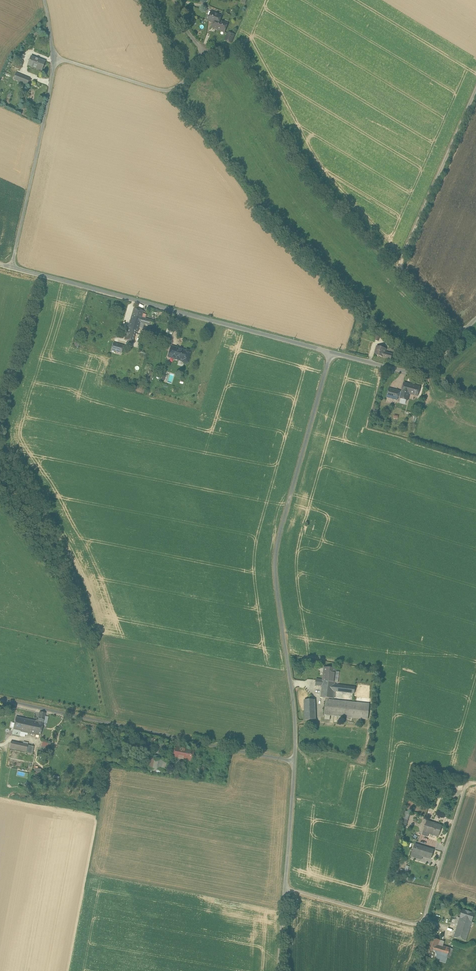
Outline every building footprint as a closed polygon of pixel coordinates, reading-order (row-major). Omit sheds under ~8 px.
[(222,16),(212,12),(211,16),(210,16),(208,21),(214,23),(216,19),(220,21),(222,16)] [(220,21),(216,19),(214,23),(213,28),(225,32),(228,24),(220,21)] [(235,35),(229,32),(225,41),(231,43),(235,35)] [(45,62),(31,57),(28,65),(41,70),(45,62)] [(30,79),(16,73),(14,79),(28,84),(30,79)] [(46,86),(30,79),(28,84),(27,88),(42,95),(46,86)] [(143,311),(134,309),(131,320),(140,322),(141,318),(143,311)] [(140,322),(131,320),(126,338),(131,340),(134,331),(137,332),(140,322)] [(171,339),(165,337),(162,345),(168,347),(171,339)] [(123,346),(114,343),(112,350),(121,353),(123,346)] [(186,351),(171,346),(168,357),(183,361),(182,362),(187,363),(191,352),(186,350),(186,351)] [(386,349),(377,346),(375,355),(383,357),(391,359),(392,354),(385,352),(386,349)] [(420,387),(404,383),(402,392),(418,396),(420,387)] [(399,391),(389,388),(387,397),(397,400),(399,391)] [(336,668),(324,667),(323,680),(323,681),(335,682),(336,668)] [(335,682),(323,681),(322,686),(321,697),(326,698),(329,698),(334,698),(335,691),(355,693),(355,688),(335,685),(335,682)] [(365,704),(329,700),(329,698),(326,698),(325,715),(364,719),(365,704)] [(315,699),(304,700),(305,720),(316,720),(315,699)] [(45,713),(40,712),(39,720),(36,720),(36,721),(43,723),(45,713)] [(34,721),(16,717),(14,729),(20,731),(28,733),(29,729),(32,730),(34,721)] [(36,721),(34,721),(32,730),(29,729),(28,733),(40,735),(43,723),(36,721)] [(23,744),(11,741),(9,748),(22,751),(23,744)] [(48,753),(50,743),(42,741),(40,752),(48,753)] [(195,751),(174,747),(173,757),(177,758),(185,760),(193,761),(195,751)] [(167,760),(155,759),(153,770),(165,772),(167,760)] [(442,826),(427,821),(423,831),(438,836),(442,826)] [(434,850),(415,844),(411,856),(421,859),(422,856),(431,859),(434,850)] [(475,913),(463,910),(457,925),(470,929),(475,913)] [(470,929),(457,925),(454,937),(466,941),(470,929)] [(440,940),(430,937),(424,956),(434,959),(434,957),(439,944),(440,940)] [(450,948),(439,944),(434,957),(442,960),(443,956),(450,958),(451,954),(449,953),(450,948)]
